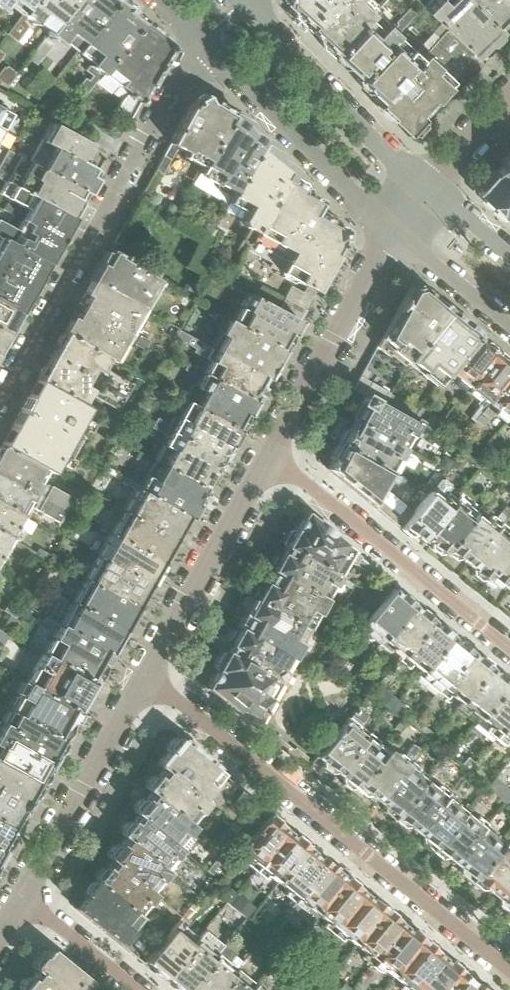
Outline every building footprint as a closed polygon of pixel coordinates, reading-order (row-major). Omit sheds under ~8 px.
[(32,0),(0,0),(0,11),(7,2),(21,13),(32,0)] [(48,32),(73,0),(32,0),(21,13),(8,31),(9,32),(17,38),(27,24),(24,21),(27,18),(33,23),(35,21),(48,32)] [(114,0),(73,0),(48,32),(34,51),(29,58),(37,64),(42,57),(43,58),(53,44),(50,41),(53,38),(60,43),(61,41),(76,52),(114,0)] [(141,22),(130,14),(133,10),(132,9),(131,6),(129,4),(127,2),(125,0),(124,0),(114,0),(76,52),(90,63),(89,64),(90,65),(86,70),(93,76),(89,81),(85,78),(79,86),(83,89),(77,96),(81,99),(87,92),(101,74),(141,22)] [(328,0),(286,0),(293,7),(294,13),(306,24),(328,0)] [(335,53),(375,9),(379,5),(374,0),(328,0),(306,24),(320,37),(320,38),(320,44),(333,55),(335,53)] [(447,28),(473,52),(474,53),(487,40),(491,40),(498,33),(498,29),(500,27),(498,25),(473,0),(417,0),(410,7),(416,13),(423,5),(441,22),(433,31),(439,37),(447,28)] [(498,25),(504,19),(509,18),(509,0),(473,0),(498,25)] [(352,70),(358,76),(398,33),(416,13),(410,7),(397,21),(398,22),(394,27),(375,9),(335,53),(335,59),(343,66),(349,66),(350,65),(353,68),(352,70)] [(108,132),(118,137),(128,120),(163,57),(165,54),(165,49),(165,48),(165,47),(164,45),(163,43),(162,42),(161,41),(162,39),(157,35),(158,33),(156,27),(148,21),(142,23),(141,22),(101,74),(125,92),(120,99),(113,111),(123,117),(120,121),(116,119),(108,132)] [(447,28),(439,37),(380,102),(378,104),(392,117),(393,116),(410,132),(417,133),(426,123),(424,116),(422,114),(454,79),(439,65),(439,64),(432,57),(440,49),(447,56),(450,53),(460,62),(464,62),(473,52),(447,28)] [(380,102),(439,37),(433,31),(420,45),(421,47),(417,51),(398,33),(358,76),(357,77),(358,83),(366,90),(372,90),(376,93),(374,96),(380,102)] [(0,71),(0,83),(6,87),(15,76),(14,74),(15,73),(7,66),(6,68),(3,67),(0,71)] [(195,164),(201,166),(231,115),(232,113),(232,108),(219,101),(214,102),(213,103),(204,96),(196,100),(192,104),(191,104),(155,169),(162,174),(177,147),(179,148),(186,152),(184,154),(183,157),(195,164)] [(49,112),(36,104),(33,108),(31,112),(45,119),(49,112)] [(5,130),(10,122),(12,117),(0,110),(0,140),(5,130)] [(225,202),(226,203),(260,145),(263,140),(253,135),(254,133),(247,130),(246,123),(231,115),(201,166),(199,171),(226,187),(228,188),(222,200),(225,202)] [(40,139),(81,162),(91,145),(90,144),(90,143),(61,127),(50,121),(40,139)] [(118,138),(118,137),(108,132),(92,123),(85,137),(93,141),(110,151),(118,138)] [(97,171),(81,162),(40,139),(29,161),(85,193),(86,194),(95,179),(93,178),(97,171)] [(247,249),(289,175),(291,171),(285,164),(276,160),(274,153),(260,145),(226,203),(227,203),(223,209),(241,219),(242,225),(248,228),(235,251),(244,256),(247,249)] [(29,161),(8,149),(0,163),(0,178),(5,181),(72,219),(82,202),(81,201),(85,193),(29,161)] [(509,214),(509,154),(481,186),(482,193),(503,214),(509,214)] [(270,266),(279,272),(316,208),(320,201),(310,195),(311,193),(305,190),(303,183),(289,175),(247,249),(272,263),(270,266)] [(72,219),(5,181),(0,191),(0,193),(9,199),(3,210),(22,220),(19,224),(58,245),(72,219)] [(284,297),(305,309),(344,239),(344,229),(332,223),(330,217),(316,208),(279,272),(282,274),(284,278),(292,283),(297,282),(306,287),(303,292),(291,285),(284,297)] [(19,224),(16,229),(0,221),(0,244),(45,269),(58,245),(19,224)] [(93,279),(142,306),(156,280),(132,267),(139,254),(114,242),(107,254),(112,256),(105,269),(100,267),(93,279)] [(45,269),(0,244),(0,282),(1,282),(5,274),(33,290),(45,269)] [(228,282),(235,270),(227,266),(220,268),(216,275),(228,282)] [(33,290),(5,274),(1,282),(0,282),(0,330),(8,334),(33,290)] [(142,306),(93,279),(86,293),(90,295),(83,307),(127,333),(142,306)] [(256,294),(265,298),(270,289),(261,284),(256,294)] [(298,321),(277,310),(231,285),(229,289),(245,299),(232,322),(282,351),(298,321)] [(407,362),(448,310),(432,297),(418,286),(409,288),(376,346),(388,356),(392,350),(407,362)] [(270,289),(265,298),(278,305),(283,296),(270,289)] [(298,321),(305,309),(284,297),(277,310),(298,321)] [(111,361),(127,333),(83,307),(75,322),(71,320),(63,333),(108,359),(111,361)] [(449,311),(448,310),(407,362),(409,360),(422,371),(420,373),(441,390),(449,380),(444,376),(448,371),(478,334),(462,321),(461,321),(449,311)] [(265,380),(282,351),(232,322),(216,313),(213,318),(223,324),(210,347),(265,380)] [(253,402),(265,380),(210,347),(185,333),(179,330),(175,337),(181,340),(195,348),(194,351),(211,360),(204,373),(253,402)] [(63,333),(50,356),(100,384),(122,395),(130,383),(103,367),(105,365),(108,359),(63,333)] [(479,334),(478,334),(448,371),(469,387),(498,350),(488,342),(483,343),(476,337),(479,334)] [(138,339),(149,346),(152,342),(141,335),(138,339)] [(147,351),(149,346),(138,339),(135,344),(147,351)] [(509,377),(509,365),(509,359),(498,350),(469,387),(482,398),(477,403),(480,405),(470,418),(474,422),(509,377)] [(100,384),(50,356),(36,381),(83,407),(89,394),(112,407),(115,409),(122,395),(100,384)] [(253,402),(204,373),(187,364),(184,369),(201,378),(197,386),(191,384),(183,399),(188,402),(237,430),(253,402)] [(363,369),(359,376),(366,380),(370,372),(363,368),(363,369)] [(358,378),(352,389),(363,396),(364,395),(383,406),(384,405),(390,394),(390,393),(366,380),(359,376),(358,378)] [(509,418),(509,377),(474,422),(473,424),(480,429),(497,409),(509,419),(509,418)] [(0,446),(0,447),(43,472),(52,476),(62,458),(72,463),(89,433),(80,428),(89,411),(83,407),(36,381),(0,446)] [(353,421),(404,448),(420,420),(412,416),(410,419),(384,405),(383,406),(364,395),(363,396),(352,416),(353,421)] [(220,461),(237,430),(188,402),(174,427),(157,417),(152,427),(169,436),(170,433),(220,461)] [(391,472),(404,448),(353,421),(349,429),(345,430),(337,443),(391,472)] [(204,489),(220,461),(170,433),(169,436),(155,461),(204,489)] [(376,497),(391,472),(337,443),(330,456),(332,460),(327,469),(400,528),(423,499),(415,493),(404,505),(405,506),(398,515),(376,497)] [(33,494),(38,484),(45,488),(39,497),(65,511),(72,498),(39,479),(43,472),(0,447),(0,475),(33,494)] [(456,474),(469,459),(463,454),(450,469),(456,474)] [(447,472),(452,464),(443,458),(438,467),(447,472)] [(188,518),(204,489),(155,461),(142,484),(126,476),(122,482),(135,489),(184,517),(187,519),(188,518)] [(0,475),(0,505),(19,515),(26,503),(58,522),(62,515),(72,521),(75,516),(73,516),(68,513),(65,511),(39,497),(33,494),(0,475)] [(184,517),(135,489),(123,510),(122,512),(172,540),(177,539),(182,529),(181,524),(184,517)] [(425,538),(455,499),(447,492),(441,499),(430,491),(423,499),(400,528),(410,537),(416,536),(422,541),(425,538)] [(445,552),(475,514),(477,512),(466,504),(467,503),(458,496),(455,499),(425,538),(431,543),(431,548),(439,555),(444,554),(445,552)] [(75,500),(68,513),(73,516),(80,503),(75,500)] [(0,505),(0,531),(13,539),(17,531),(14,529),(21,517),(19,515),(0,505)] [(168,547),(172,540),(122,512),(123,510),(113,505),(108,514),(118,520),(110,535),(159,563),(164,561),(169,552),(168,547)] [(500,522),(501,522),(509,511),(509,505),(508,507),(507,506),(496,518),(492,515),(486,523),(475,514),(445,552),(455,560),(460,559),(466,564),(500,522)] [(285,547),(337,575),(342,565),(345,561),(365,569),(369,565),(305,513),(304,514),(294,530),(293,530),(288,531),(282,541),(284,546),(285,547)] [(509,549),(509,531),(508,530),(509,529),(501,522),(500,522),(466,564),(473,569),(473,575),(480,581),(486,580),(487,578),(509,549)] [(13,539),(0,531),(0,562),(13,539)] [(159,563),(110,535),(97,557),(146,585),(151,584),(157,574),(155,569),(159,563)] [(19,542),(16,547),(34,557),(35,555),(26,550),(28,547),(19,542)] [(337,575),(285,547),(281,554),(275,555),(269,565),(271,570),(272,571),(324,598),(334,579),(350,588),(352,583),(337,575)] [(508,590),(509,588),(509,549),(487,578),(497,586),(502,585),(508,590)] [(61,565),(66,556),(58,552),(53,561),(61,565)] [(142,592),(146,585),(97,557),(84,580),(134,608),(138,606),(144,597),(142,592)] [(339,607),(324,598),(272,571),(264,584),(263,584),(258,585),(251,597),(306,629),(310,621),(321,602),(337,611),(339,607)] [(134,608),(84,580),(72,602),(105,621),(121,631),(126,629),(131,620),(130,615),(134,608)] [(379,644),(399,621),(412,605),(412,600),(404,593),(399,594),(392,589),(360,628),(370,636),(373,632),(382,640),(379,644)] [(68,599),(53,591),(50,595),(66,604),(68,599)] [(277,681),(306,629),(251,597),(244,610),(245,615),(246,616),(239,629),(233,630),(227,640),(229,645),(230,646),(225,653),(277,681)] [(117,637),(121,631),(105,621),(72,602),(60,624),(109,653),(113,652),(118,643),(117,637)] [(399,621),(379,644),(389,652),(392,648),(401,656),(431,620),(431,615),(423,609),(418,610),(412,605),(399,621)] [(109,653),(60,624),(45,615),(42,620),(57,628),(42,655),(92,682),(93,683),(94,681),(96,680),(98,678),(100,674),(101,672),(102,670),(102,668),(102,666),(101,666),(109,653)] [(418,675),(451,636),(451,631),(443,624),(437,625),(431,620),(401,656),(398,659),(408,667),(412,664),(421,671),(418,675)] [(418,675),(438,691),(470,652),(470,647),(462,640),(456,641),(451,636),(418,675)] [(372,661),(380,652),(376,648),(368,658),(372,661)] [(461,703),(489,668),(489,662),(481,656),(476,657),(470,652),(438,691),(447,699),(450,695),(459,702),(461,703)] [(277,681),(225,653),(220,653),(213,664),(215,669),(216,670),(206,688),(253,726),(277,682),(277,681)] [(326,666),(302,653),(297,662),(321,675),(326,666)] [(92,682),(42,655),(26,684),(76,712),(77,712),(78,710),(80,709),(82,707),(84,703),(85,701),(85,699),(85,697),(86,695),(85,695),(92,682)] [(489,668),(461,703),(459,702),(456,706),(466,715),(470,710),(479,718),(509,680),(509,679),(500,671),(495,672),(489,668)] [(509,719),(509,680),(479,718),(488,725),(485,730),(495,738),(509,719)] [(69,726),(76,712),(26,684),(11,711),(1,706),(0,706),(61,740),(61,739),(63,738),(64,738),(65,736),(66,735),(68,732),(69,730),(69,729),(69,728),(69,726)] [(369,705),(375,698),(370,693),(364,701),(369,705)] [(400,718),(401,718),(410,708),(399,700),(391,710),(400,718)] [(0,706),(0,707),(0,735),(51,763),(63,741),(61,740),(0,706)] [(331,774),(337,773),(369,733),(349,717),(317,757),(323,762),(324,768),(331,774)] [(434,733),(415,717),(409,724),(428,740),(434,733)] [(509,743),(509,719),(495,738),(504,746),(508,741),(509,743)] [(356,789),(384,751),(376,744),(379,741),(369,733),(337,773),(342,777),(343,783),(350,789),(356,789)] [(0,735),(0,763),(39,785),(51,763),(0,735)] [(162,769),(208,808),(209,806),(211,808),(214,804),(204,796),(223,774),(178,737),(173,738),(166,746),(167,752),(156,765),(162,769)] [(377,801),(420,749),(414,744),(404,756),(401,753),(397,757),(387,749),(385,752),(384,751),(356,789),(365,796),(370,795),(377,801)] [(384,811),(394,820),(426,780),(417,772),(420,768),(410,761),(420,749),(377,801),(384,806),(384,811)] [(472,767),(476,762),(469,757),(460,767),(467,773),(472,767)] [(476,769),(483,760),(480,757),(476,762),(472,767),(476,769)] [(0,763),(0,792),(27,806),(39,785),(0,763)] [(202,815),(208,808),(162,769),(156,776),(151,776),(145,784),(146,789),(148,792),(190,824),(198,812),(202,815)] [(451,789),(459,780),(458,780),(455,777),(448,786),(451,788),(451,789)] [(409,827),(416,832),(448,792),(440,784),(436,789),(426,780),(394,820),(404,828),(409,827)] [(27,806),(0,792),(0,821),(14,829),(27,806)] [(190,824),(148,792),(143,798),(138,799),(132,806),(133,812),(136,815),(176,846),(184,836),(189,840),(197,830),(190,824)] [(432,851),(470,805),(467,803),(462,809),(455,804),(458,800),(448,792),(416,832),(422,837),(422,843),(432,851)] [(249,839),(271,812),(260,803),(238,831),(249,839)] [(448,858),(454,863),(487,823),(478,815),(474,819),(468,814),(472,809),(469,806),(470,805),(432,851),(442,859),(448,858)] [(245,863),(255,872),(287,831),(282,826),(282,821),(271,812),(249,839),(235,855),(245,863)] [(176,846),(136,815),(131,821),(126,822),(119,829),(120,835),(123,838),(162,868),(172,857),(177,861),(184,852),(176,846)] [(14,829),(0,821),(0,850),(2,851),(14,829)] [(207,829),(204,832),(220,846),(229,835),(213,822),(207,829)] [(509,834),(507,831),(500,840),(494,835),(497,831),(487,823),(454,863),(461,868),(461,874),(471,882),(509,834)] [(235,855),(249,839),(238,831),(225,847),(235,855)] [(269,874),(278,881),(309,843),(299,835),(294,835),(294,836),(287,831),(255,872),(265,880),(269,874)] [(509,874),(509,848),(503,843),(509,835),(509,834),(471,882),(481,890),(486,889),(493,894),(509,874)] [(171,875),(162,868),(123,838),(118,844),(113,845),(107,852),(107,858),(110,861),(150,891),(157,881),(162,886),(171,875)] [(284,894),(292,901),(325,861),(320,858),(321,857),(320,852),(309,843),(278,881),(288,889),(284,894)] [(222,852),(207,871),(217,879),(232,860),(222,852)] [(150,891),(110,861),(105,867),(100,867),(94,875),(94,880),(136,915),(145,904),(150,908),(159,898),(150,891)] [(310,920),(348,875),(337,866),(333,867),(332,867),(325,861),(292,901),(294,903),(291,907),(290,907),(286,912),(290,916),(294,910),(298,913),(300,911),(310,920)] [(509,913),(509,912),(509,874),(493,894),(499,900),(499,905),(509,913)] [(321,926),(331,934),(364,893),(359,889),(359,888),(359,884),(348,875),(310,920),(311,921),(317,913),(326,920),(321,926)] [(136,915),(94,880),(83,894),(85,896),(75,909),(129,952),(132,947),(124,941),(141,920),(136,916),(136,915)] [(229,903),(237,893),(231,889),(223,898),(229,903)] [(355,944),(386,906),(376,897),(371,898),(371,899),(364,893),(331,934),(341,942),(345,936),(355,944)] [(239,894),(231,904),(247,918),(255,908),(239,894)] [(187,921),(196,910),(191,906),(182,917),(187,921)] [(361,957),(369,963),(402,924),(397,920),(398,919),(397,915),(386,906),(355,944),(365,952),(361,957)] [(165,978),(199,935),(179,919),(145,962),(153,968),(154,972),(161,978),(165,978)] [(393,974),(424,936),(414,929),(410,929),(409,930),(402,924),(369,963),(381,973),(385,968),(393,974)] [(219,951),(199,935),(165,978),(172,984),(173,988),(175,989),(188,989),(219,951)] [(400,989),(414,989),(441,956),(436,951),(436,946),(424,936),(393,974),(404,983),(399,989),(400,989)] [(273,941),(266,950),(275,958),(282,950),(273,941)] [(61,989),(84,989),(90,982),(49,949),(43,956),(36,956),(31,962),(32,968),(36,972),(61,989)] [(239,967),(219,951),(188,989),(220,989),(239,967)] [(463,968),(453,960),(448,960),(448,961),(441,956),(414,989),(445,989),(463,968)] [(325,982),(332,974),(323,966),(316,975),(325,982)] [(258,983),(239,967),(220,989),(252,989),(258,983)] [(480,987),(474,983),(475,982),(474,977),(463,968),(445,989),(477,989),(480,987)] [(36,972),(31,978),(24,978),(19,984),(20,989),(61,989),(36,972)]
